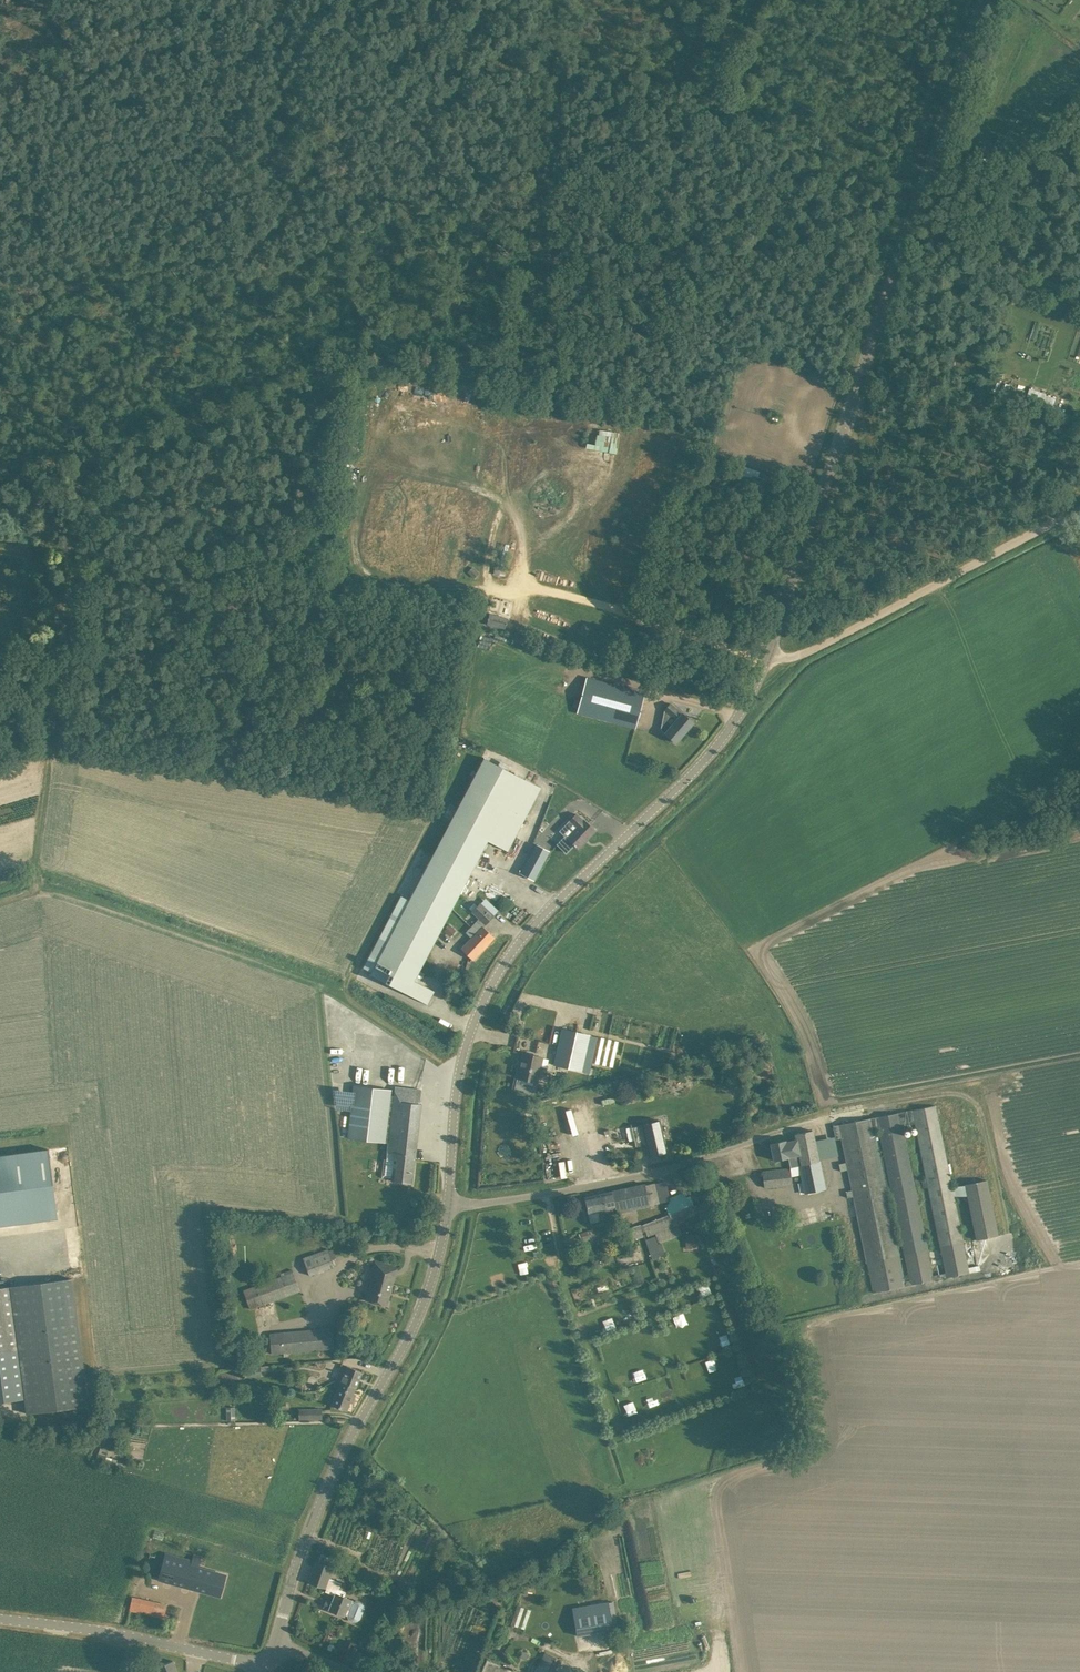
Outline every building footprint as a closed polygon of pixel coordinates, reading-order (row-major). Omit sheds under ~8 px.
[(979,145),(978,149),(975,158),(992,164),(997,151),(979,145)] [(1056,398),(1029,390),(1027,398),(1053,406),(1056,398)] [(587,426),(582,447),(613,454),(617,433),(587,426)] [(771,491),(774,483),(760,479),(758,486),(771,491)] [(506,567),(503,566),(506,551),(507,551),(508,545),(501,543),(500,550),(501,550),(498,565),(495,565),(494,573),(504,575),(506,567)] [(506,624),(507,622),(506,622),(507,618),(489,613),(488,618),(487,619),(488,619),(487,624),(505,628),(506,624)] [(644,694),(587,678),(577,713),(635,729),(644,694)] [(693,722),(682,713),(670,703),(664,710),(676,720),(665,733),(676,743),(693,722)] [(507,851),(537,785),(473,757),(408,900),(394,894),(358,973),(426,1004),(432,990),(414,982),(478,838),(507,851)] [(583,820),(576,814),(569,821),(560,831),(565,836),(557,844),(566,853),(574,844),(578,848),(595,830),(584,819),(583,820)] [(549,851),(536,843),(520,873),(534,880),(549,851)] [(494,937),(483,927),(494,914),(480,901),(472,912),(479,919),(467,932),(472,937),(462,948),(473,959),(494,937)] [(562,1028),(554,1063),(553,1068),(560,1070),(560,1069),(569,1071),(570,1066),(591,1071),(593,1061),(614,1066),(619,1041),(562,1028)] [(536,1082),(540,1066),(546,1067),(548,1059),(542,1057),(542,1056),(523,1052),(521,1066),(519,1065),(516,1077),(536,1082)] [(641,1082),(640,1075),(626,1079),(628,1086),(641,1082)] [(421,1089),(395,1086),(394,1095),(390,1095),(391,1089),(354,1085),(348,1138),(388,1143),(386,1159),(383,1159),(381,1176),(392,1178),(392,1180),(412,1183),(421,1103),(419,1103),(421,1089)] [(572,1104),(579,1127),(583,1126),(577,1103),(572,1104)] [(842,1138),(852,1190),(846,1191),(848,1198),(853,1196),(873,1292),(969,1272),(954,1196),(935,1105),(833,1126),(836,1139),(842,1138)] [(603,1130),(608,1153),(646,1144),(648,1155),(667,1150),(660,1120),(632,1127),(631,1123),(603,1130)] [(826,1188),(824,1182),(830,1181),(825,1160),(826,1160),(825,1152),(817,1154),(812,1130),(795,1133),(797,1139),(786,1141),(786,1140),(770,1143),(773,1160),(800,1154),(802,1164),(799,1165),(805,1192),(826,1188)] [(552,1144),(553,1170),(561,1169),(559,1143),(552,1144)] [(0,1155),(0,1225),(58,1217),(49,1149),(0,1155)] [(792,1184),(790,1168),(762,1172),(764,1187),(792,1184)] [(998,1235),(987,1179),(965,1184),(976,1239),(998,1235)] [(585,1197),(588,1213),(602,1210),(603,1215),(658,1203),(654,1182),(645,1184),(585,1197)] [(676,1221),(717,1205),(709,1185),(691,1192),(691,1194),(689,1195),(689,1196),(672,1203),(672,1201),(666,1204),(670,1213),(641,1224),(626,1228),(629,1240),(645,1236),(645,1237),(656,1232),(660,1242),(681,1234),(676,1221)] [(593,1240),(590,1230),(580,1233),(583,1243),(593,1240)] [(685,1234),(686,1244),(697,1244),(696,1234),(685,1234)] [(657,1239),(647,1242),(651,1254),(664,1250),(662,1244),(659,1245),(657,1239)] [(333,1249),(330,1250),(329,1247),(304,1256),(310,1274),(335,1265),(333,1258),(336,1257),(333,1249)] [(387,1305),(397,1267),(375,1261),(370,1278),(372,1278),(366,1300),(387,1305)] [(301,1290),(297,1278),(293,1270),(281,1274),(281,1276),(245,1289),(251,1308),(301,1290)] [(24,1399),(27,1414),(91,1406),(73,1277),(71,1278),(0,1287),(0,1402),(24,1399)] [(674,1315),(664,1318),(667,1327),(677,1324),(674,1315)] [(333,1326),(270,1331),(272,1355),(335,1349),(333,1326)] [(690,1348),(692,1358),(699,1357),(697,1347),(690,1348)] [(342,1364),(336,1379),(356,1387),(362,1371),(347,1365),(342,1364)] [(246,1367),(245,1367),(246,1377),(261,1376),(261,1374),(261,1370),(260,1366),(246,1367)] [(346,1410),(356,1387),(336,1379),(333,1386),(338,1388),(331,1405),(346,1410)] [(632,1403),(624,1406),(626,1415),(635,1412),(632,1403)] [(235,1405),(226,1406),(227,1420),(236,1419),(235,1405)] [(323,1407),(299,1408),(299,1418),(323,1417),(323,1407)] [(115,1465),(117,1459),(107,1456),(109,1449),(100,1447),(98,1453),(98,1452),(96,1460),(115,1465)] [(192,1560),(165,1553),(158,1579),(220,1596),(226,1574),(198,1566),(201,1556),(194,1554),(192,1560)] [(316,1559),(309,1581),(308,1582),(326,1588),(325,1590),(335,1595),(330,1609),(344,1615),(344,1614),(347,1615),(348,1617),(349,1619),(351,1621),(354,1622),(357,1622),(359,1621),(360,1619),(365,1607),(365,1604),(363,1601),(360,1600),(358,1600),(356,1600),(354,1601),(352,1600),(352,1599),(344,1596),(346,1591),(339,1588),(342,1582),(330,1577),(334,1567),(316,1559)] [(349,1579),(359,1584),(364,1572),(354,1567),(349,1579)] [(387,1581),(383,1589),(392,1593),(395,1585),(387,1581)] [(129,1610),(164,1617),(167,1604),(132,1596),(129,1610)] [(610,1601),(573,1607),(577,1636),(615,1631),(610,1601)] [(511,1625),(524,1628),(529,1608),(516,1605),(511,1625)] [(559,1658),(545,1652),(542,1658),(556,1664),(559,1658)] [(487,1659),(482,1671),(519,1671),(487,1659)] [(173,1660),(156,1666),(158,1670),(151,1671),(177,1671),(173,1660)]
